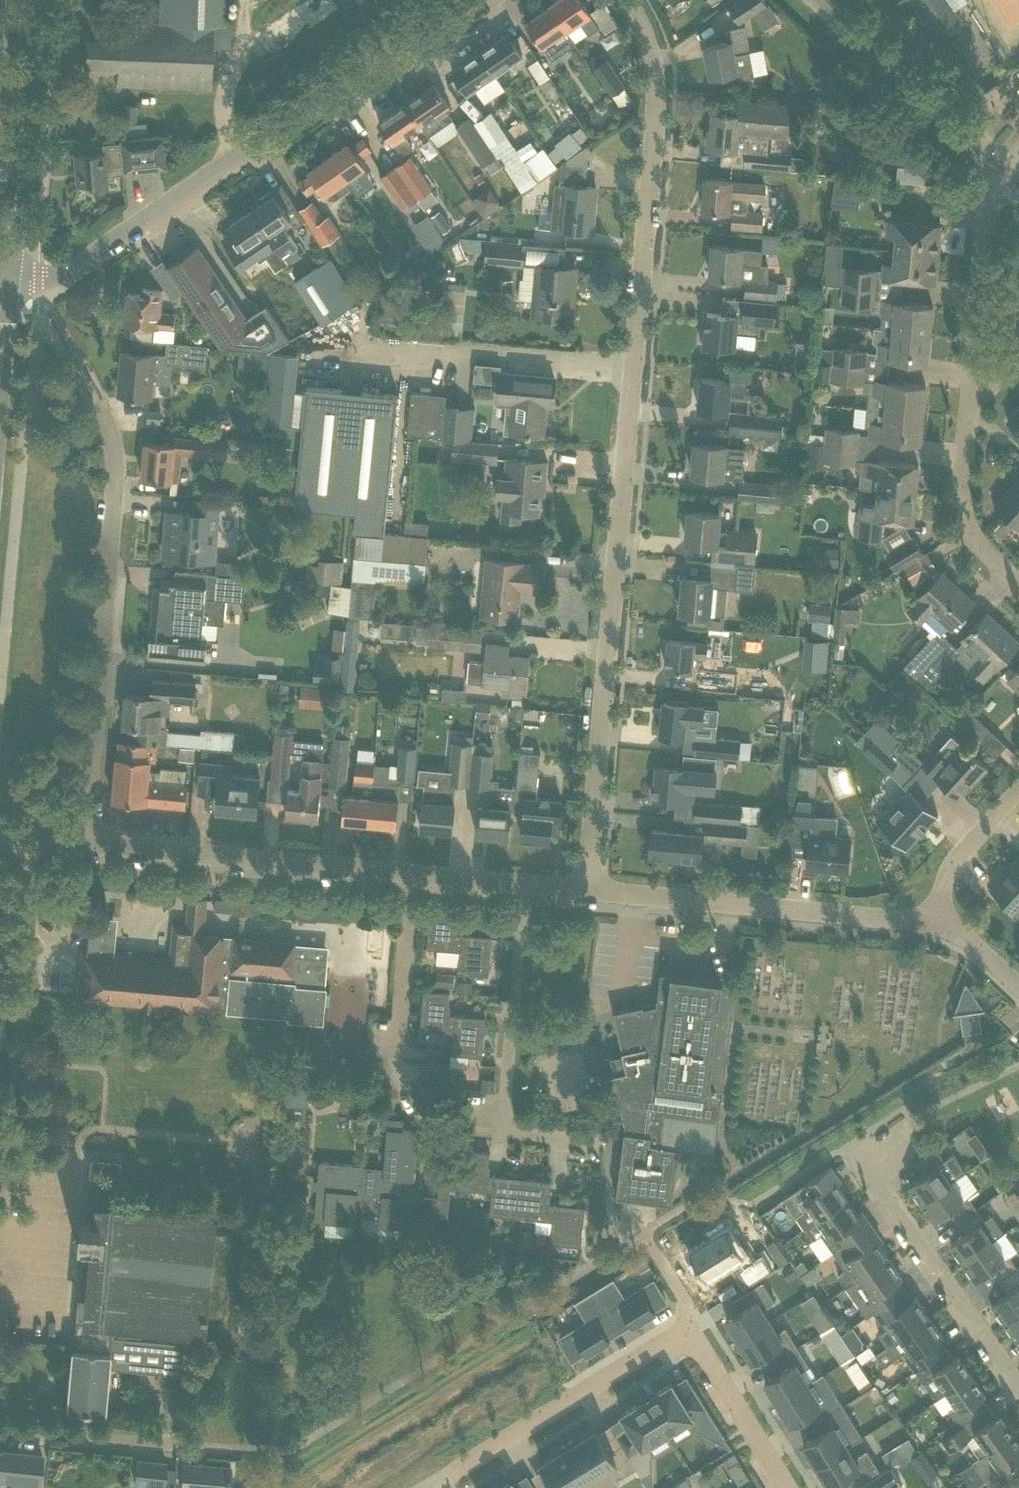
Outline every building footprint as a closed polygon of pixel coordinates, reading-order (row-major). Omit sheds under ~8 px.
[(84,69),(117,70),(116,84),(210,88),(211,68),(212,48),(230,48),(231,24),(224,24),(225,0),(162,0),(161,21),(139,21),(119,20),(118,34),(85,32),(84,69)] [(550,5),(567,30),(575,42),(587,33),(588,35),(600,27),(581,0),(557,0),(550,5)] [(764,0),(740,0),(729,7),(739,22),(767,4),(764,0)] [(937,39),(963,21),(962,20),(949,0),(899,0),(905,10),(914,4),(928,25),(937,39)] [(526,21),(537,37),(552,59),(563,52),(554,39),(567,30),(550,5),(526,21)] [(775,20),(766,5),(753,14),(762,28),(775,20)] [(711,75),(731,71),(733,80),(755,76),(746,25),(726,28),(728,41),(706,45),(711,75)] [(480,52),(496,74),(523,55),(508,33),(480,52)] [(480,52),(453,71),(464,88),(468,93),(476,88),(485,102),(505,89),(504,87),(496,74),(480,52)] [(607,58),(594,67),(613,95),(626,86),(607,58)] [(435,84),(407,103),(422,125),(429,135),(453,119),(448,111),(452,109),(446,100),(435,84)] [(787,135),(790,106),(739,101),(738,115),(734,114),(714,113),(713,129),(710,129),(708,147),(728,149),(747,150),(746,164),(789,167),(790,152),(761,150),(747,149),(748,132),(762,133),(787,135)] [(122,103),(121,121),(136,122),(137,104),(122,103)] [(406,136),(422,125),(407,103),(379,122),(401,154),(413,147),(406,136)] [(492,112),(475,124),(521,193),(539,181),(526,163),(492,112)] [(458,125),(456,126),(459,131),(483,166),(486,164),(492,173),(502,167),(470,117),(458,125)] [(581,127),(572,134),(580,144),(589,137),(581,127)] [(563,159),(578,147),(568,134),(553,145),(563,159)] [(77,183),(89,182),(89,190),(107,188),(106,175),(124,173),(124,171),(166,167),(165,162),(162,135),(119,139),(119,142),(101,143),(102,152),(74,155),(77,183)] [(350,142),(330,156),(346,180),(347,180),(366,166),(360,157),(372,149),(364,138),(352,146),(350,142)] [(596,187),(585,186),(589,143),(561,162),(559,183),(563,184),(559,230),(592,233),(596,187)] [(418,198),(418,199),(433,188),(411,155),(395,165),(418,198)] [(301,182),(309,194),(320,186),(326,194),(334,188),(340,196),(352,188),(347,180),(346,180),(330,156),(310,170),(313,174),(301,182)] [(402,209),(403,209),(418,198),(395,165),(380,176),(402,209)] [(480,174),(475,177),(479,183),(484,180),(480,174)] [(706,179),(703,207),(733,210),(732,226),(762,229),(764,212),(745,210),(746,198),(764,199),(765,186),(727,182),(727,181),(706,179)] [(835,179),(830,206),(845,208),(846,196),(860,198),(862,183),(835,179)] [(300,210),(288,193),(278,200),(272,190),(260,198),(263,202),(253,209),(289,262),(301,254),(291,240),(294,238),(290,231),(305,221),(306,221),(299,210),(300,210)] [(846,196),(845,208),(859,209),(860,198),(846,196)] [(418,198),(403,209),(406,214),(421,204),(418,199),(418,198)] [(325,217),(314,200),(300,210),(299,210),(306,221),(305,221),(322,246),(341,233),(329,214),(325,217)] [(230,224),(234,231),(223,238),(241,265),(255,255),(260,262),(267,257),(276,271),(289,262),(253,209),(230,224)] [(433,215),(444,231),(451,227),(439,211),(433,215)] [(896,249),(938,253),(940,225),(889,220),(888,233),(898,234),(896,249)] [(429,253),(446,242),(435,226),(418,237),(429,253)] [(780,248),(780,234),(765,234),(765,249),(780,248)] [(468,260),(459,240),(448,246),(457,265),(468,260)] [(829,244),(827,266),(843,268),(845,246),(829,244)] [(488,260),(523,264),(525,248),(489,245),(488,260)] [(714,245),(711,276),(731,278),(740,279),(740,280),(747,281),(746,295),(777,298),(779,283),(768,282),(769,265),(761,264),(763,250),(734,247),(714,245)] [(215,335),(223,346),(242,349),(270,351),(272,352),(290,340),(267,305),(247,319),(198,246),(168,267),(179,283),(206,322),(215,335)] [(884,276),(915,279),(935,281),(938,253),(896,249),(895,264),(885,263),(884,276)] [(331,258),(295,282),(323,325),(358,301),(356,297),(348,283),(331,258)] [(534,314),(547,315),(567,317),(570,286),(575,286),(577,268),(557,266),(538,264),(536,281),(523,280),(522,299),(535,301),(534,314)] [(876,270),(846,268),(843,268),(827,266),(826,283),(844,284),(874,287),(876,270)] [(779,283),(777,298),(784,299),(786,284),(779,283)] [(873,299),(874,287),(844,284),(843,301),(873,303),(873,300),(873,299)] [(134,339),(155,341),(156,327),(176,329),(177,315),(159,313),(162,289),(144,288),(143,294),(129,293),(125,324),(136,325),(134,339)] [(702,328),(702,338),(705,340),(705,344),(725,346),(736,347),(737,333),(760,335),(761,324),(775,326),(777,302),(745,299),(743,315),(707,312),(706,326),(702,328)] [(883,313),(881,328),(931,333),(933,305),(883,300),(882,313),(883,313)] [(931,333),(881,328),(874,328),(873,341),(875,343),(880,343),(878,356),(928,360),(931,333)] [(171,384),(173,363),(207,366),(209,347),(169,343),(168,359),(156,358),(157,355),(123,352),(119,394),(153,397),(154,383),(171,384)] [(817,351),(816,362),(834,363),(865,367),(867,351),(835,348),(835,353),(817,351)] [(239,377),(268,379),(270,351),(242,349),(239,377)] [(357,530),(385,532),(398,395),(307,385),(306,391),(296,390),(299,354),(272,352),(270,351),(268,379),(266,395),(265,412),(264,422),(304,425),(301,447),(300,459),(299,472),(297,491),(295,505),(337,510),(349,511),(358,512),(357,530)] [(809,369),(811,356),(794,354),(793,367),(809,369)] [(834,363),(816,362),(815,377),(864,382),(865,367),(834,363)] [(699,409),(719,411),(728,412),(729,395),(751,397),(753,367),(726,365),(725,380),(702,377),(699,409)] [(555,377),(535,375),(502,372),(499,400),(514,402),(511,431),(543,434),(546,405),(552,406),(555,377)] [(868,380),(867,393),(868,393),(867,407),(923,412),(926,384),(889,381),(889,382),(868,380)] [(446,394),(412,391),(408,434),(455,437),(469,439),(472,408),(445,406),(446,394)] [(923,412),(867,407),(866,426),(870,427),(870,436),(921,440),(923,412)] [(1008,419),(1018,430),(1018,407),(1008,419)] [(148,410),(147,423),(160,424),(161,411),(148,410)] [(782,436),(784,417),(732,413),(730,432),(782,436)] [(858,446),(860,432),(828,429),(826,443),(858,446)] [(213,455),(215,439),(175,436),(175,444),(146,441),(142,478),(178,481),(181,452),(213,455)] [(453,456),(469,457),(497,459),(499,441),(471,439),(469,439),(455,437),(453,456)] [(693,474),(713,476),(722,477),(722,475),(744,477),(746,449),(725,447),(725,446),(696,443),(693,474)] [(857,462),(857,458),(858,446),(826,443),(825,459),(857,462)] [(271,445),(270,457),(300,459),(301,447),(271,445)] [(508,457),(506,477),(499,476),(497,494),(504,495),(502,519),(520,521),(521,511),(540,513),(542,484),(546,485),(547,461),(508,457)] [(860,487),(879,489),(916,492),(919,464),(899,462),(882,461),(863,459),(861,472),(860,487)] [(285,471),(284,484),(297,491),(299,472),(285,471)] [(1018,527),(1018,478),(995,504),(1018,527)] [(787,487),(778,486),(741,483),(740,496),(777,500),(786,501),(787,487)] [(914,520),(916,492),(879,489),(878,503),(862,501),(860,515),(862,515),(860,534),(881,535),(882,530),(884,530),(885,521),(883,521),(883,517),(914,520)] [(164,556),(184,557),(214,560),(220,502),(195,499),(193,513),(171,511),(170,525),(173,525),(172,535),(166,534),(164,556)] [(715,557),(754,561),(756,534),(718,531),(719,514),(690,512),(687,542),(716,544),(715,557)] [(425,584),(429,536),(385,532),(357,530),(354,561),(354,564),(352,585),(349,613),(349,616),(374,618),(377,580),(425,584)] [(924,554),(913,537),(883,553),(894,571),(924,554)] [(838,567),(840,549),(815,546),(813,564),(838,567)] [(928,553),(903,566),(909,577),(913,583),(938,570),(933,562),(928,553)] [(305,580),(343,583),(345,561),(319,558),(319,564),(306,562),(305,580)] [(482,615),(498,616),(518,619),(522,580),(536,582),(538,565),(518,563),(488,559),(482,615)] [(700,613),(709,614),(726,615),(728,589),(735,589),(736,582),(754,584),(756,565),(735,563),(734,567),(708,565),(706,578),(684,576),(681,611),(691,612),(700,613)] [(929,635),(932,638),(904,668),(915,679),(950,642),(941,634),(949,625),(951,626),(974,601),(942,571),(919,596),(920,598),(909,609),(922,621),(932,631),(929,635)] [(222,599),(223,584),(162,579),(162,587),(155,586),(148,657),(207,663),(209,637),(202,636),(204,622),(225,623),(227,599),(222,599)] [(329,611),(349,613),(352,585),(331,584),(329,611)] [(306,600),(314,622),(328,617),(319,595),(306,600)] [(830,622),(832,604),(810,602),(809,620),(830,622)] [(852,608),(837,606),(834,629),(834,643),(844,644),(845,630),(850,630),(852,608)] [(708,626),(709,614),(700,613),(691,612),(689,625),(708,626)] [(987,613),(973,628),(964,637),(982,654),(970,666),(984,678),(995,666),(996,668),(1018,643),(987,613)] [(347,619),(340,690),(354,691),(360,621),(347,619)] [(482,633),(429,628),(427,646),(481,651),(482,633)] [(806,639),(803,668),(827,670),(829,641),(806,639)] [(693,656),(707,657),(708,651),(708,643),(689,642),(669,640),(667,667),(687,669),(692,670),(693,656)] [(926,689),(939,674),(960,652),(950,642),(915,679),(926,689)] [(502,695),(505,696),(525,698),(529,657),(501,654),(502,646),(488,644),(486,662),(470,661),(467,682),(484,683),(484,684),(503,686),(502,695)] [(316,664),(315,680),(325,681),(339,682),(341,657),(327,655),(327,665),(316,664)] [(1008,678),(1018,689),(1018,667),(1017,669),(1008,678)] [(699,668),(697,690),(737,693),(739,672),(699,668)] [(136,741),(159,743),(180,745),(197,746),(233,749),(235,734),(207,731),(206,733),(169,730),(169,727),(168,726),(169,714),(170,714),(171,701),(195,703),(197,683),(153,679),(152,697),(127,694),(124,724),(137,725),(136,741)] [(322,687),(320,707),(331,708),(333,688),(322,687)] [(454,688),(443,687),(442,700),(453,701),(454,688)] [(695,738),(696,738),(697,726),(702,726),(704,705),(664,701),(660,734),(680,736),(695,738)] [(489,717),(490,704),(477,703),(476,716),(489,717)] [(473,716),(474,705),(462,704),(461,715),(473,716)] [(1007,744),(988,727),(970,710),(961,720),(997,755),(1007,744)] [(330,785),(346,786),(352,725),(335,725),(334,736),(333,735),(331,761),(330,779),(330,785)] [(271,780),(289,782),(294,733),(275,731),(271,780)] [(865,731),(856,741),(864,748),(873,739),(865,731)] [(900,742),(889,753),(898,761),(913,775),(924,764),(936,775),(959,796),(986,767),(963,745),(952,734),(938,750),(935,747),(921,762),(900,742)] [(375,762),(370,823),(397,825),(401,777),(414,779),(418,739),(402,738),(399,765),(398,778),(388,777),(389,764),(375,762)] [(696,738),(695,738),(694,754),(717,756),(749,759),(751,742),(741,741),(741,740),(715,738),(715,740),(706,739),(696,738)] [(136,741),(119,739),(114,799),(186,806),(188,784),(186,784),(188,770),(161,768),(160,781),(149,780),(151,758),(157,759),(159,743),(136,741)] [(898,761),(889,753),(873,739),(864,748),(863,749),(888,772),(889,771),(903,785),(913,775),(898,761)] [(456,782),(469,783),(473,741),(454,740),(450,781),(456,782)] [(473,741),(469,783),(481,784),(476,833),(508,836),(512,800),(490,798),(494,753),(491,753),(492,743),(473,741)] [(196,760),(197,746),(180,745),(179,758),(196,760)] [(289,789),(288,795),(286,815),(319,818),(320,805),(328,805),(329,792),(320,791),(321,778),(330,779),(331,761),(324,760),(324,747),(306,746),(305,758),(304,758),(301,790),(289,789)] [(522,837),(550,840),(551,832),(560,833),(563,800),(537,798),(541,753),(521,751),(516,808),(524,809),(522,837)] [(694,754),(684,754),(683,767),(660,765),(659,781),(656,781),(654,799),(694,803),(696,790),(714,792),(717,756),(694,754)] [(352,794),(345,793),(343,820),(370,823),(375,762),(356,761),(352,794)] [(217,809),(257,812),(260,776),(232,774),(232,764),(201,762),(199,792),(218,794),(217,809)] [(452,830),(454,810),(455,803),(454,803),(456,786),(424,783),(423,800),(422,807),(420,827),(452,830)] [(877,821),(876,822),(906,849),(907,848),(937,815),(938,814),(910,788),(909,789),(910,790),(901,799),(899,798),(878,821),(877,821)] [(791,844),(790,854),(803,855),(804,845),(809,846),(808,867),(847,870),(849,850),(850,839),(840,838),(834,838),(836,818),(815,816),(817,796),(814,796),(797,795),(796,794),(793,827),(793,828),(791,844)] [(740,824),(742,808),(697,803),(695,819),(707,820),(740,824)] [(682,856),(702,858),(703,844),(707,845),(707,848),(721,850),(722,840),(754,843),(756,825),(740,824),(707,820),(706,834),(676,831),(676,829),(669,829),(669,831),(652,829),(650,854),(682,856)] [(783,827),(782,843),(791,844),(793,828),(783,827)] [(992,888),(1018,912),(1018,911),(1018,858),(992,888)] [(91,916),(91,917),(87,952),(84,951),(80,996),(142,1001),(141,1005),(158,1007),(159,1003),(217,1008),(217,1006),(229,1007),(229,1010),(290,1015),(290,1018),(323,1021),(328,958),(291,955),(293,941),(236,936),(235,937),(204,935),(204,927),(207,898),(190,897),(188,926),(175,925),(172,959),(115,954),(118,918),(91,916)] [(218,897),(217,910),(265,913),(266,900),(218,897)] [(347,920),(348,909),(300,903),(298,914),(347,920)] [(437,962),(459,964),(461,933),(455,933),(457,911),(430,909),(427,947),(438,948),(437,962)] [(461,933),(459,964),(458,972),(489,975),(492,936),(461,933)] [(454,988),(455,974),(437,973),(436,987),(454,988)] [(661,973),(657,1008),(644,1011),(643,1007),(613,1016),(625,1054),(614,1057),(610,1058),(628,1132),(625,1132),(617,1197),(673,1204),(680,1149),(715,1153),(737,983),(661,973)] [(471,993),(472,983),(457,982),(456,992),(471,993)] [(965,988),(957,1011),(960,1011),(963,1033),(981,1030),(978,1009),(982,1008),(969,988),(965,988)] [(450,1031),(451,1015),(452,1005),(449,1005),(450,992),(422,990),(419,1028),(450,1031)] [(489,1004),(500,1005),(500,997),(490,996),(489,1004)] [(451,1015),(450,1031),(453,1031),(452,1046),(452,1050),(451,1060),(450,1066),(468,1068),(469,1055),(482,1056),(486,1017),(451,1015)] [(431,1048),(430,1061),(438,1061),(438,1049),(431,1048)] [(479,1089),(494,1091),(496,1080),(481,1078),(479,1089)] [(301,1112),(295,1112),(290,1116),(290,1122),(294,1126),(300,1127),(304,1123),(305,1117),(301,1112)] [(354,1117),(353,1128),(364,1129),(365,1117),(354,1117)] [(364,1166),(362,1194),(373,1194),(372,1208),(380,1209),(379,1224),(410,1227),(418,1130),(403,1129),(404,1119),(383,1117),(382,1129),(388,1129),(384,1168),(372,1167),(364,1166)] [(983,1160),(991,1154),(984,1143),(975,1149),(983,1160)] [(458,1188),(489,1191),(491,1175),(488,1174),(490,1152),(463,1149),(458,1188)] [(943,1160),(936,1149),(916,1162),(924,1174),(910,1183),(922,1202),(967,1171),(954,1153),(943,1160)] [(86,1313),(92,1313),(90,1333),(110,1335),(137,1337),(139,1318),(201,1323),(202,1314),(223,1316),(230,1232),(209,1230),(210,1222),(138,1215),(139,1212),(124,1211),(124,1214),(105,1213),(107,1190),(117,1182),(119,1170),(111,1161),(98,1160),(90,1168),(89,1179),(98,1189),(95,1220),(75,1219),(74,1237),(93,1238),(92,1254),(81,1253),(80,1270),(89,1271),(86,1313)] [(316,1209),(315,1219),(326,1220),(325,1234),(354,1236),(355,1222),(357,1207),(369,1208),(372,1208),(373,1194),(362,1194),(364,1166),(320,1162),(317,1203),(316,1209)] [(792,1192),(804,1210),(796,1215),(805,1228),(806,1227),(848,1199),(827,1169),(831,1167),(830,1166),(792,1192)] [(949,1210),(957,1221),(976,1208),(970,1198),(980,1191),(967,1171),(922,1202),(935,1220),(949,1210)] [(995,1181),(1001,1190),(1011,1183),(1005,1174),(995,1181)] [(491,1175),(489,1191),(492,1192),(490,1213),(518,1216),(522,1178),(491,1175)] [(522,1178),(518,1216),(536,1218),(535,1231),(551,1233),(552,1220),(549,1220),(551,1203),(548,1203),(550,1181),(522,1178)] [(438,1185),(437,1198),(449,1199),(451,1186),(438,1185)] [(833,1252),(868,1228),(848,1199),(806,1227),(815,1239),(821,1234),(833,1252)] [(551,1203),(549,1220),(552,1220),(551,1233),(550,1242),(581,1245),(585,1207),(551,1203)] [(977,1208),(976,1208),(957,1221),(965,1233),(951,1243),(963,1261),(993,1240),(980,1222),(985,1219),(977,1208)] [(488,1213),(474,1211),(472,1229),(486,1230),(488,1213)] [(712,1234),(688,1248),(705,1276),(732,1259),(737,1266),(733,1268),(743,1285),(767,1270),(757,1254),(747,1260),(742,1252),(736,1256),(722,1232),(725,1230),(718,1220),(708,1227),(712,1234)] [(868,1228),(833,1252),(845,1269),(838,1275),(846,1286),(858,1277),(859,1278),(888,1258),(868,1228)] [(532,1231),(519,1229),(517,1249),(530,1250),(532,1231)] [(1018,1249),(1005,1231),(993,1240),(963,1261),(976,1279),(990,1269),(998,1281),(1018,1267),(1010,1255),(1018,1249)] [(645,1258),(636,1263),(641,1272),(650,1266),(645,1258)] [(902,1277),(888,1258),(859,1278),(858,1277),(846,1286),(867,1316),(875,1311),(905,1290),(898,1280),(902,1277)] [(803,1261),(795,1267),(801,1275),(808,1270),(803,1261)] [(797,1274),(790,1262),(782,1267),(789,1279),(797,1274)] [(1005,1320),(1018,1310),(1018,1269),(1018,1267),(998,1281),(1006,1292),(992,1302),(1005,1320)] [(614,1277),(594,1289),(619,1330),(620,1330),(618,1327),(629,1320),(634,1327),(635,1327),(634,1326),(654,1313),(655,1314),(656,1314),(653,1309),(666,1301),(654,1281),(624,1299),(613,1279),(614,1278),(614,1277)] [(738,1311),(726,1318),(739,1339),(771,1320),(764,1308),(775,1300),(765,1284),(763,1281),(749,1290),(755,1300),(738,1311)] [(619,1330),(594,1289),(574,1301),(575,1302),(577,1301),(589,1321),(560,1339),(572,1359),(585,1351),(588,1356),(589,1355),(588,1354),(608,1342),(609,1343),(610,1342),(605,1334),(617,1327),(619,1331),(619,1330)] [(905,1290),(875,1311),(887,1329),(880,1335),(888,1346),(900,1337),(929,1317),(916,1297),(912,1300),(905,1290)] [(833,1325),(812,1294),(800,1301),(821,1332),(833,1325)] [(1005,1320),(1017,1338),(1018,1337),(1018,1310),(1005,1320)] [(832,1321),(842,1333),(851,1326),(842,1313),(832,1321)] [(929,1317),(900,1337),(888,1346),(896,1357),(903,1352),(916,1370),(940,1353),(946,1349),(939,1339),(943,1336),(929,1317)] [(778,1331),(771,1320),(739,1339),(752,1360),(779,1344),(785,1354),(797,1347),(785,1327),(778,1331)] [(834,1325),(821,1333),(829,1344),(841,1335),(834,1325)] [(110,1335),(90,1333),(88,1349),(71,1348),(66,1409),(103,1412),(105,1392),(107,1367),(163,1372),(166,1340),(137,1337),(110,1335)] [(776,1373),(765,1380),(778,1402),(809,1383),(802,1371),(809,1366),(797,1347),(785,1354),(792,1364),(776,1373)] [(936,1400),(947,1392),(972,1375),(958,1355),(947,1362),(940,1353),(916,1370),(936,1400)] [(809,1383),(779,1402),(792,1423),(811,1411),(818,1421),(844,1405),(824,1373),(809,1383)] [(854,1379),(862,1391),(873,1384),(865,1373),(854,1379)] [(972,1375),(947,1392),(956,1405),(949,1409),(957,1420),(939,1433),(943,1439),(961,1426),(964,1424),(967,1422),(985,1409),(978,1399),(986,1394),(972,1375)] [(672,1382),(647,1398),(668,1432),(685,1421),(709,1434),(720,1428),(695,1388),(681,1396),(672,1382)] [(894,1390),(885,1396),(890,1403),(899,1397),(894,1390)] [(628,1424),(614,1432),(621,1444),(636,1468),(641,1476),(652,1470),(651,1442),(668,1432),(647,1398),(621,1413),(628,1424)] [(844,1405),(818,1421),(825,1432),(806,1445),(819,1465),(849,1446),(864,1437),(851,1416),(844,1405)] [(974,1432),(967,1422),(964,1424),(961,1426),(943,1439),(942,1439),(951,1452),(974,1435),(981,1444),(974,1449),(979,1456),(980,1457),(1013,1433),(999,1414),(974,1432)] [(567,1443),(590,1480),(595,1487),(610,1487),(619,1483),(617,1480),(636,1468),(621,1444),(609,1451),(596,1429),(577,1441),(576,1439),(576,1438),(576,1437),(567,1443)] [(979,1456),(973,1461),(986,1480),(991,1487),(998,1487),(1012,1478),(1005,1468),(1018,1459),(1018,1442),(1013,1433),(980,1457),(979,1456)] [(909,1438),(899,1444),(907,1456),(917,1450),(909,1438)] [(560,1451),(541,1463),(556,1487),(577,1487),(590,1480),(567,1443),(558,1448),(559,1449),(560,1451)] [(857,1458),(849,1446),(819,1465),(832,1486),(856,1471),(863,1481),(881,1469),(869,1450),(857,1458)] [(39,1483),(40,1475),(42,1455),(18,1453),(0,1451),(0,1479),(39,1483)] [(735,1453),(724,1460),(729,1466),(739,1460),(735,1453)] [(137,1460),(134,1482),(164,1485),(167,1463),(137,1460)] [(181,1487),(230,1487),(231,1466),(183,1463),(181,1487)] [(902,1485),(891,1466),(857,1487),(897,1487),(902,1485)] [(922,1483),(925,1487),(944,1487),(935,1474),(922,1483)] [(676,1485),(678,1487),(686,1487),(691,1485),(686,1478),(676,1485)]
